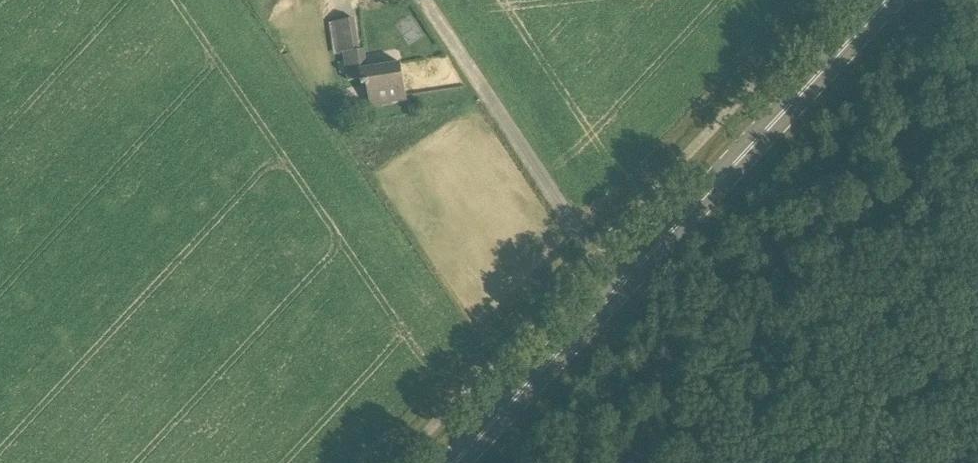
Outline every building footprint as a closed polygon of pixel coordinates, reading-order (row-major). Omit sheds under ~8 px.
[(348,81),(361,79),(362,87),(366,86),(369,107),(392,103),(391,98),(405,96),(400,64),(361,70),(353,19),(334,22),(339,55),(344,54),(346,61),(347,71),(348,81)] [(340,72),(347,71),(346,61),(339,62),(340,72)]
